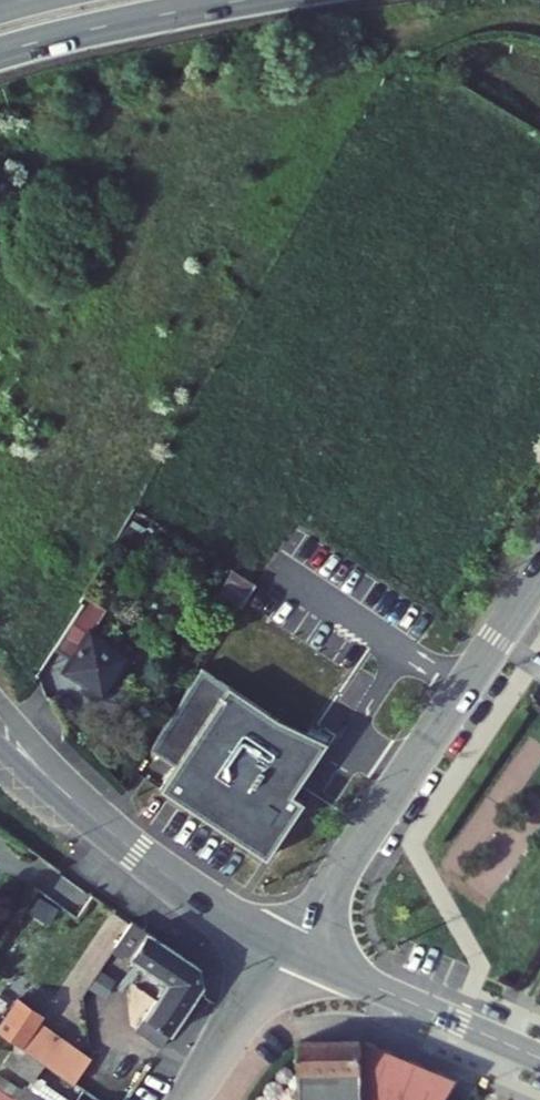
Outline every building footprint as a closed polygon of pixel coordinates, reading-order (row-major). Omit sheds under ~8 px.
[(255,584),(233,569),(215,594),(240,608),(255,584)] [(125,613),(102,597),(89,620),(112,634),(125,613)] [(72,650),(80,659),(72,671),(116,698),(122,687),(129,691),(139,672),(103,648),(112,634),(89,620),(72,650)] [(46,666),(40,675),(65,692),(71,683),(46,666)] [(327,725),(317,719),(310,715),(306,720),(223,674),(158,776),(263,842),(299,790),(288,782),(291,777),(327,725)] [(150,993),(171,1008),(148,1040),(174,1058),(217,996),(212,973),(147,928),(128,957),(160,979),(150,993)] [(86,1093),(100,1065),(50,1028),(54,1024),(30,1007),(8,1038),(86,1093)] [(370,1058),(311,1059),(308,1062),(305,1065),(307,1099),(369,1099),(370,1058)] [(369,1099),(467,1099),(471,1095),(463,1092),(370,1058),(369,1099)] [(61,1090),(45,1078),(30,1099),(55,1099),(61,1090)]
